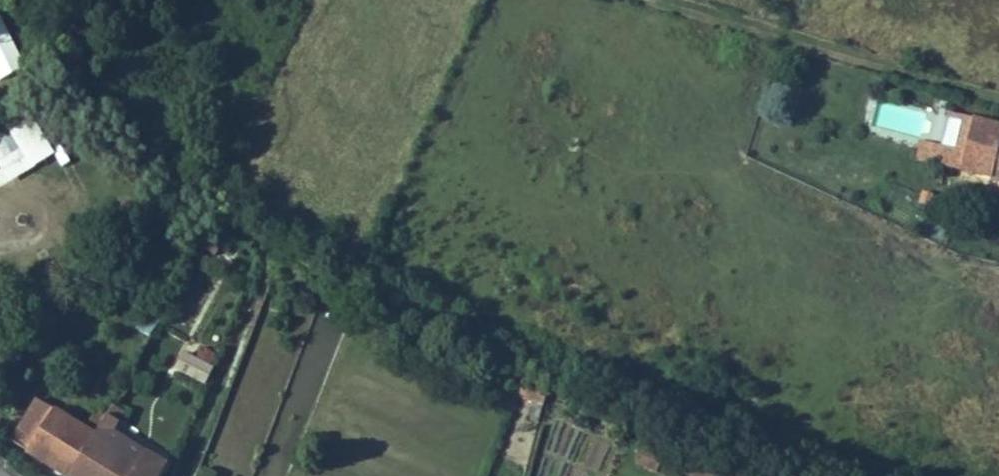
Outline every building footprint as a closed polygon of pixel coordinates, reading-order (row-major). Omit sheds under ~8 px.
[(949,156),(915,148),(913,160),(966,173),(980,120),(926,106),(924,115),(958,124),(949,156)] [(49,153),(27,112),(0,126),(0,180),(49,153)] [(998,180),(998,124),(980,120),(966,173),(998,180)] [(928,211),(933,195),(914,190),(910,206),(928,211)] [(204,385),(212,367),(181,353),(173,372),(204,385)] [(28,447),(73,472),(99,428),(114,397),(98,389),(84,419),(49,402),(28,447)] [(118,429),(130,407),(114,397),(99,428),(73,472),(80,475),(154,475),(163,460),(115,435),(118,429)]
